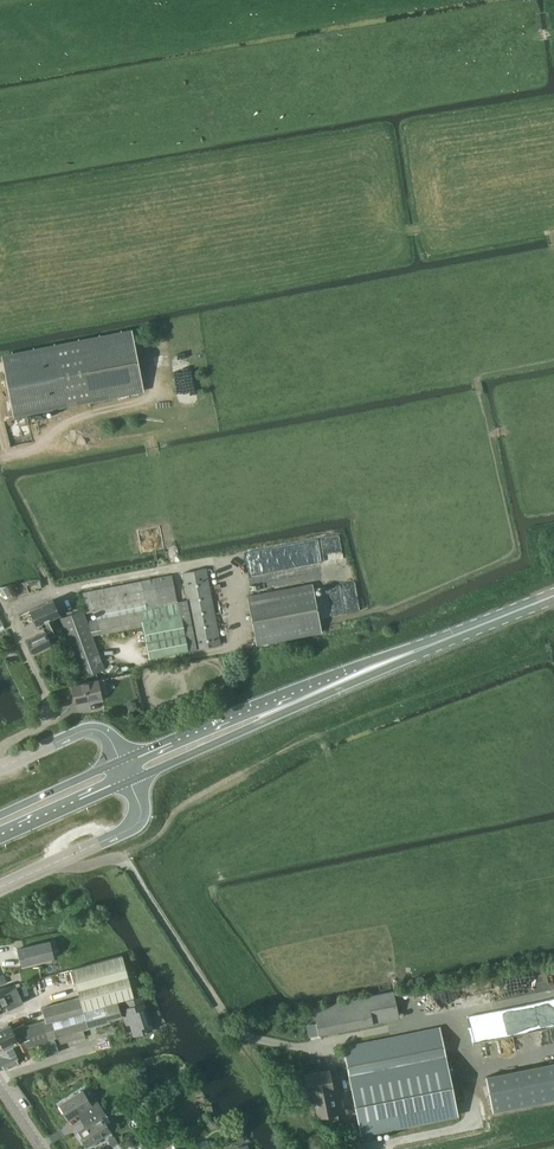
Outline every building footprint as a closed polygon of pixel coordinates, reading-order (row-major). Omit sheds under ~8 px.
[(2,355),(14,417),(144,391),(132,329),(2,355)] [(97,618),(87,620),(92,635),(143,626),(149,658),(220,644),(205,569),(183,573),(188,600),(177,602),(172,575),(82,592),(86,612),(96,611),(97,618)] [(322,632),(312,583),(247,595),(256,644),(322,632)] [(7,586),(0,587),(0,595),(2,600),(12,595),(7,586)] [(329,588),(331,613),(346,612),(344,587),(329,588)] [(41,623),(48,620),(60,614),(53,599),(30,610),(37,625),(41,623)] [(105,669),(92,635),(87,620),(83,610),(60,618),(82,677),(105,669)] [(55,634),(48,620),(41,623),(45,631),(27,640),(34,653),(52,644),(49,637),(55,634)] [(98,680),(72,685),(76,704),(102,698),(98,680)] [(131,702),(127,706),(129,711),(134,712),(138,708),(136,703),(131,702)] [(122,955),(72,969),(80,997),(84,1010),(118,1001),(133,996),(141,994),(136,975),(128,977),(122,955)] [(7,987),(0,989),(0,998),(3,1005),(5,1004),(8,1009),(23,1002),(15,984),(7,987)] [(394,991),(369,996),(374,1023),(399,1018),(394,991)] [(134,1034),(151,1029),(141,996),(126,1001),(128,1008),(123,1009),(126,1020),(129,1019),(134,1034)] [(42,1007),(46,1020),(50,1019),(55,1038),(84,1030),(89,1028),(84,1010),(80,997),(42,1007)] [(123,1017),(118,1001),(84,1010),(89,1028),(111,1022),(110,1021),(123,1017)] [(25,1025),(29,1034),(32,1046),(56,1040),(55,1038),(50,1019),(46,1020),(25,1025)] [(4,1049),(5,1049),(24,1040),(28,1047),(32,1046),(29,1034),(25,1025),(24,1023),(13,1028),(11,1024),(0,1029),(0,1044),(2,1043),(4,1049)] [(361,1135),(363,1135),(458,1115),(440,1027),(343,1046),(351,1085),(361,1135)] [(86,1037),(84,1030),(55,1038),(56,1040),(57,1045),(86,1037)] [(31,1055),(28,1047),(24,1040),(5,1049),(4,1049),(1,1050),(0,1050),(2,1053),(0,1054),(0,1062),(3,1068),(20,1061),(23,1059),(31,1055)] [(485,1076),(493,1112),(553,1099),(553,1062),(485,1076)] [(146,1066),(139,1069),(141,1077),(149,1074),(146,1066)] [(337,1113),(334,1094),(333,1089),(329,1069),(305,1074),(309,1094),(313,1093),(318,1117),(337,1113)] [(77,1115),(81,1121),(101,1108),(97,1101),(92,1105),(83,1090),(60,1105),(69,1120),(77,1115)] [(212,1112),(211,1105),(204,1107),(206,1113),(212,1112)] [(102,1117),(105,1115),(101,1108),(81,1121),(85,1127),(79,1131),(88,1146),(111,1132),(102,1117)] [(242,1131),(230,1133),(232,1144),(244,1141),(242,1131)]
